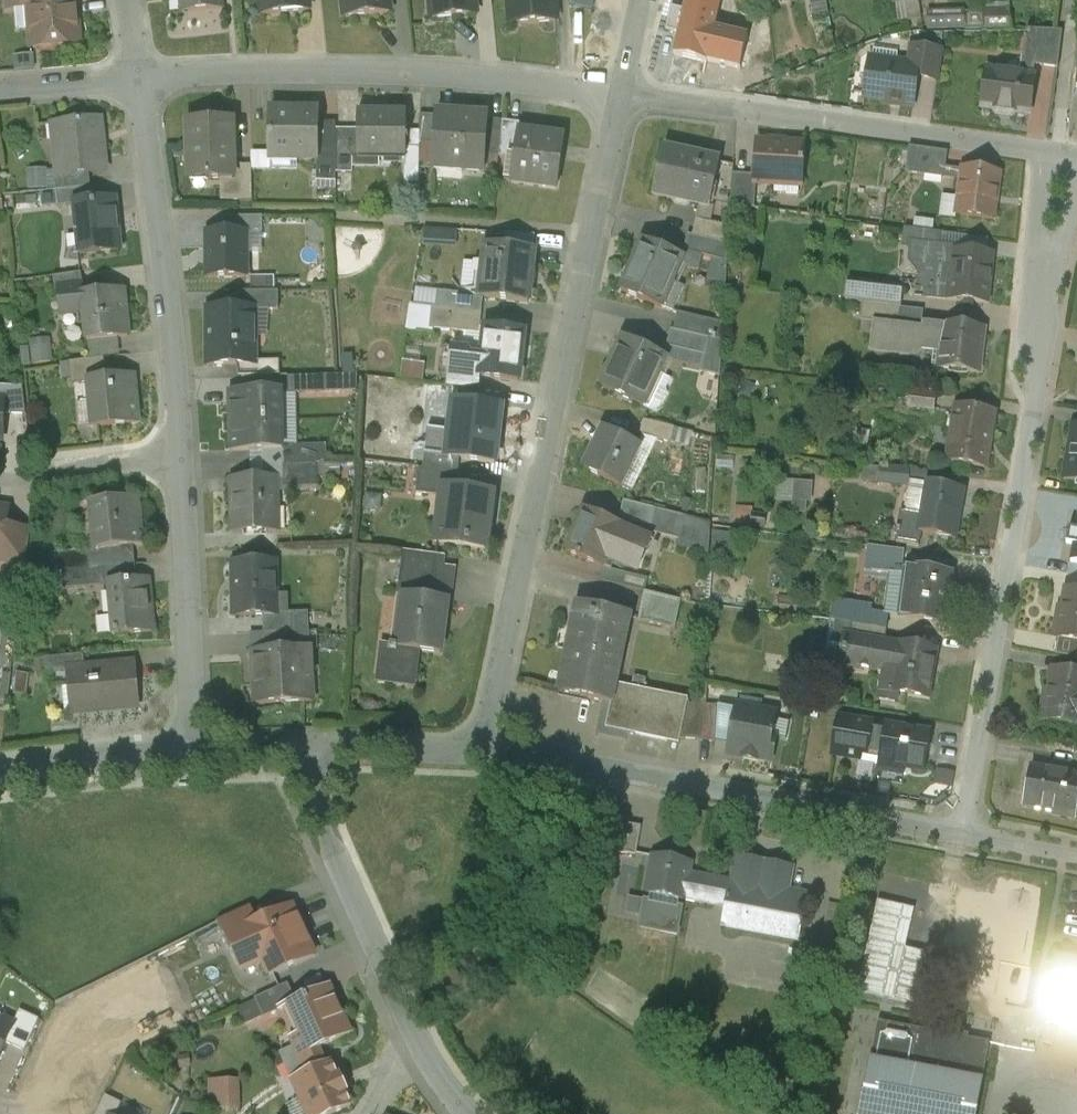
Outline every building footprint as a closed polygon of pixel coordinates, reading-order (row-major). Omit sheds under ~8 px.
[(9,11),(29,9),(33,49),(38,49),(41,54),(55,53),(57,47),(80,45),(75,0),(59,0),(57,0),(8,0),(9,11)] [(181,14),(222,10),(221,0),(180,0),(181,14)] [(261,17),(309,12),(308,0),(259,0),(261,17)] [(345,19),(390,14),(388,0),(343,0),(345,19)] [(432,20),(476,16),(475,0),(430,0),(432,20)] [(511,27),(556,23),(554,0),(509,0),(511,27)] [(932,14),(933,31),(987,28),(986,11),(932,14)] [(1063,33),(1027,32),(1020,78),(1033,79),(1035,67),(1058,70),(1063,33)] [(941,54),(911,50),(908,67),(918,68),(917,79),(938,82),(941,54)] [(908,67),(870,62),(865,100),(884,102),(883,105),(913,109),(917,79),(918,68),(908,67)] [(1020,78),(988,73),(983,109),(997,111),(997,116),(998,117),(1011,119),(1012,118),(1013,114),(1029,116),(1034,80),(1033,79),(1020,78)] [(319,113),(270,113),(270,161),(317,162),(318,162),(319,162),(319,151),(319,113)] [(407,114),(358,114),(358,132),(358,160),(359,160),(359,155),(405,155),(405,160),(407,161),(407,114)] [(488,118),(437,114),(436,118),(434,146),(433,172),(485,175),(486,157),(488,121),(488,118)] [(436,118),(421,117),(420,145),(434,146),(436,118)] [(100,120),(53,126),(59,179),(106,174),(100,120)] [(502,123),(488,121),(486,157),(499,159),(502,123)] [(234,168),(233,122),(207,123),(207,124),(188,124),(190,182),(227,181),(227,203),(253,203),(252,167),(234,168)] [(521,125),(502,123),(499,159),(515,161),(519,134),(520,134),(521,125)] [(358,132),(337,132),(337,151),(337,176),(353,176),(353,161),(359,161),(359,160),(358,160),(358,132)] [(520,134),(519,134),(515,161),(512,184),(557,191),(564,140),(520,134)] [(804,147),(757,144),(755,177),(755,185),(756,185),(802,188),(803,168),(803,169),(804,164),(803,164),(804,147)] [(861,146),(853,181),(878,187),(886,152),(861,146)] [(948,154),(909,149),(905,175),(961,183),(962,172),(946,170),(948,154)] [(337,151),(319,151),(319,162),(318,162),(317,162),(317,183),(337,184),(337,176),(337,151)] [(719,164),(664,152),(654,197),(709,209),(719,164)] [(1000,175),(963,170),(962,172),(961,183),(959,200),(957,217),(994,222),(1000,175)] [(755,177),(733,176),(731,207),(755,211),(756,185),(755,185),(755,177)] [(92,189),(57,193),(58,209),(75,207),(94,205),(93,204),(92,189)] [(959,200),(943,198),(941,220),(956,222),(957,217),(959,200)] [(94,205),(75,207),(78,238),(83,238),(85,255),(80,255),(80,257),(120,253),(115,201),(93,204),(94,205)] [(729,229),(696,221),(693,238),(728,246),(729,229)] [(429,231),(429,244),(462,244),(462,231),(429,231)] [(938,235),(906,231),(904,248),(912,249),(912,247),(936,250),(938,235)] [(246,235),(208,235),(208,279),(247,279),(246,253),(245,253),(244,238),(246,237),(246,235)] [(693,238),(688,237),(684,254),(727,264),(728,246),(693,238)] [(683,261),(643,244),(622,295),(662,312),(683,261)] [(936,250),(912,247),(912,249),(911,264),(923,280),(918,284),(927,294),(926,300),(946,302),(987,306),(992,258),(957,254),(957,252),(936,250)] [(534,253),(486,248),(480,299),(480,301),(484,301),(529,306),(534,253)] [(82,276),(53,280),(55,295),(59,294),(59,293),(83,291),(84,291),(82,276)] [(903,290),(884,288),(875,296),(873,295),(872,308),(900,311),(903,290)] [(124,293),(84,297),(83,291),(59,293),(59,294),(61,317),(84,314),(85,325),(88,325),(89,342),(87,343),(87,344),(129,340),(129,339),(127,339),(124,308),(126,307),(124,293)] [(440,294),(415,291),(413,309),(437,312),(439,295),(440,295),(440,294)] [(279,294),(244,294),(244,312),(255,312),(255,313),(279,313),(279,294)] [(440,295),(439,295),(437,312),(452,313),(482,317),(484,301),(480,301),(480,299),(440,295)] [(872,308),(863,307),(860,324),(874,325),(899,328),(901,311),(900,311),(872,308)] [(924,314),(901,311),(899,328),(922,331),(923,325),(924,314)] [(244,312),(208,312),(208,368),(242,367),(255,367),(255,364),(255,313),(255,312),(244,312)] [(482,317),(452,313),(450,334),(480,337),(482,317)] [(724,326),(678,315),(674,333),(709,341),(723,344),(724,326)] [(899,328),(874,325),(870,353),(901,356),(903,339),(921,341),(919,352),(941,355),(939,371),(979,376),(984,332),(923,325),(922,331),(899,328)] [(525,335),(486,330),(483,359),(480,379),(519,384),(525,335)] [(674,333),(671,332),(667,349),(704,358),(705,358),(709,341),(674,333)] [(666,361),(624,341),(602,390),(644,410),(666,361)] [(723,344),(709,341),(705,358),(704,358),(700,375),(720,379),(723,344)] [(470,354),(451,352),(448,375),(451,376),(449,389),(478,393),(479,379),(480,379),(483,359),(469,358),(470,354)] [(105,361),(70,365),(72,387),(89,386),(89,384),(107,382),(105,361)] [(280,363),(255,364),(255,367),(242,367),(242,381),(281,380),(280,363)] [(326,378),(288,380),(289,397),(326,396),(326,378)] [(107,382),(89,384),(89,386),(94,429),(138,425),(134,380),(107,382)] [(0,388),(0,403),(4,404),(4,417),(27,417),(23,389),(0,388)] [(937,396),(910,393),(908,410),(934,413),(937,396)] [(282,423),(282,394),(231,395),(232,424),(282,423)] [(502,410),(454,404),(448,451),(447,460),(460,461),(465,462),(465,463),(495,467),(502,410)] [(994,416),(957,409),(950,449),(967,451),(964,467),(985,471),(994,416)] [(282,423),(232,424),(232,453),(283,452),(282,423)] [(675,431),(644,423),(640,438),(671,446),(675,431)] [(1073,428),(1064,483),(1076,485),(1076,428),(1073,428)] [(640,449),(604,432),(585,472),(620,489),(640,449)] [(327,448),(290,448),(290,465),(318,465),(328,465),(327,448)] [(448,451),(426,448),(424,472),(458,476),(460,461),(447,460),(448,451)] [(318,483),(318,465),(290,465),(282,466),(283,483),(318,483)] [(864,484),(908,488),(908,485),(910,473),(880,470),(880,471),(865,469),(864,484)] [(424,472),(419,471),(416,496),(443,499),(444,491),(456,493),(458,476),(424,472)] [(929,475),(910,473),(908,485),(928,488),(928,487),(929,475)] [(278,534),(276,481),(233,482),(234,535),(278,534)] [(812,487),(796,485),(793,514),(805,515),(806,504),(811,504),(812,487)] [(963,493),(928,487),(928,488),(923,517),(902,514),(897,546),(919,550),(922,536),(955,542),(963,493)] [(456,493),(444,491),(443,499),(438,545),(485,551),(492,497),(456,493)] [(139,500),(80,506),(82,528),(94,527),(97,551),(97,552),(134,548),(143,547),(139,500)] [(655,511),(624,504),(620,522),(651,529),(655,511)] [(752,511),(736,509),(734,525),(765,529),(766,519),(752,517),(752,511)] [(2,557),(5,533),(8,512),(0,511),(0,557),(2,557)] [(621,529),(585,513),(567,555),(603,570),(607,561),(637,574),(651,543),(650,543),(652,538),(651,535),(627,530),(626,533),(620,530),(621,529)] [(711,525),(685,519),(678,548),(709,556),(711,525)] [(28,537),(5,533),(2,557),(1,564),(26,568),(31,531),(29,530),(28,537)] [(734,538),(716,535),(712,556),(730,559),(734,538)] [(134,548),(97,552),(97,551),(90,551),(55,556),(57,576),(62,575),(92,570),(135,566),(134,548)] [(905,555),(868,549),(867,551),(871,551),(868,568),(874,569),(873,574),(889,577),(907,579),(908,571),(903,571),(905,555)] [(442,559),(403,554),(398,599),(404,600),(404,598),(426,601),(428,587),(450,589),(452,575),(440,573),(442,559)] [(275,598),(274,565),(235,565),(236,618),(263,618),(271,618),(271,616),(271,598),(275,598)] [(92,570),(62,575),(63,592),(103,588),(103,586),(109,586),(137,583),(135,566),(92,570)] [(951,577),(908,571),(907,579),(889,577),(884,617),(889,618),(944,626),(951,577)] [(137,583),(109,586),(115,637),(153,634),(147,582),(137,583)] [(450,589),(428,587),(426,601),(448,604),(450,589)] [(1066,593),(1061,623),(1058,623),(1055,639),(1058,640),(1058,641),(1076,644),(1076,595),(1066,593)] [(681,603),(645,594),(638,624),(675,632),(681,603)] [(426,601),(404,598),(404,600),(398,649),(387,647),(387,652),(390,653),(387,683),(378,682),(378,683),(415,688),(420,653),(442,656),(448,604),(426,601)] [(871,612),(834,605),(830,623),(852,626),(887,632),(889,618),(884,617),(872,614),(871,612)] [(630,618),(578,607),(573,632),(578,633),(565,696),(611,705),(616,686),(621,660),(618,659),(622,642),(625,643),(630,618)] [(309,615),(271,616),(271,618),(263,618),(264,635),(309,633),(309,615)] [(885,646),(887,632),(852,626),(850,640),(850,642),(884,647),(885,646)] [(309,633),(264,635),(265,653),(299,651),(299,653),(310,653),(312,653),(312,652),(310,652),(309,633)] [(884,647),(850,642),(850,640),(846,639),(841,666),(874,672),(884,665),(893,667),(891,678),(895,678),(892,693),(928,699),(936,654),(897,647),(897,648),(885,646),(884,647)] [(265,653),(254,653),(257,705),(312,703),(310,653),(299,653),(299,651),(265,653)] [(84,656),(45,660),(46,674),(68,672),(68,671),(85,669),(84,656)] [(85,669),(68,671),(68,672),(72,714),(139,708),(135,665),(85,669)] [(1052,674),(1047,705),(1043,704),(1041,721),(1045,722),(1044,722),(1076,728),(1076,678),(1052,674)] [(688,701),(616,686),(611,705),(605,730),(679,745),(680,740),(687,707),(688,701)] [(701,707),(687,707),(680,740),(699,741),(701,707)] [(717,708),(701,707),(699,741),(715,742),(717,708)] [(761,713),(737,708),(729,752),(744,755),(743,758),(757,761),(757,759),(771,762),(775,738),(771,737),(774,721),(760,718),(761,713)] [(930,736),(839,720),(833,756),(859,760),(861,750),(881,753),(879,764),(880,764),(924,771),(930,736)] [(881,753),(861,750),(859,760),(859,762),(879,766),(880,764),(879,764),(881,753)] [(1031,769),(1024,806),(1054,812),(1054,814),(1074,819),(1073,820),(1075,820),(1076,809),(1076,778),(1031,769)] [(641,828),(598,820),(593,848),(636,857),(641,828)] [(722,927),(799,942),(807,897),(787,893),(792,868),(737,858),(733,883),(731,882),(730,883),(688,875),(690,863),(654,856),(647,895),(725,910),(722,927)] [(292,908),(256,924),(248,908),(216,923),(230,952),(233,950),(243,972),(263,963),(270,977),(315,956),(292,908)] [(1058,960),(1058,959),(1056,958),(1047,1008),(1076,1013),(1076,964),(1058,960)] [(288,984),(255,1000),(264,1019),(280,1012),(279,1010),(296,1002),(288,984)] [(350,1035),(328,987),(296,1002),(279,1010),(280,1012),(285,1009),(297,1037),(294,1038),(292,1039),(301,1058),(317,1051),(350,1035)] [(40,1021),(20,1012),(14,1026),(15,1027),(7,1045),(25,1053),(40,1021)] [(0,1020),(0,1060),(7,1045),(15,1027),(14,1026),(0,1020)] [(157,1022),(129,1035),(137,1053),(165,1040),(157,1022)] [(922,1032),(919,1047),(876,1039),(871,1063),(870,1063),(861,1113),(977,1113),(982,1084),(981,1084),(988,1045),(967,1041),(968,1037),(952,1034),(951,1038),(922,1032)] [(317,1051),(301,1058),(308,1074),(293,1081),(308,1113),(337,1113),(341,1112),(352,1108),(345,1093),(347,1092),(341,1077),(338,1078),(331,1063),(324,1067),(317,1051)] [(214,1110),(246,1109),(245,1077),(213,1079),(214,1110)]
